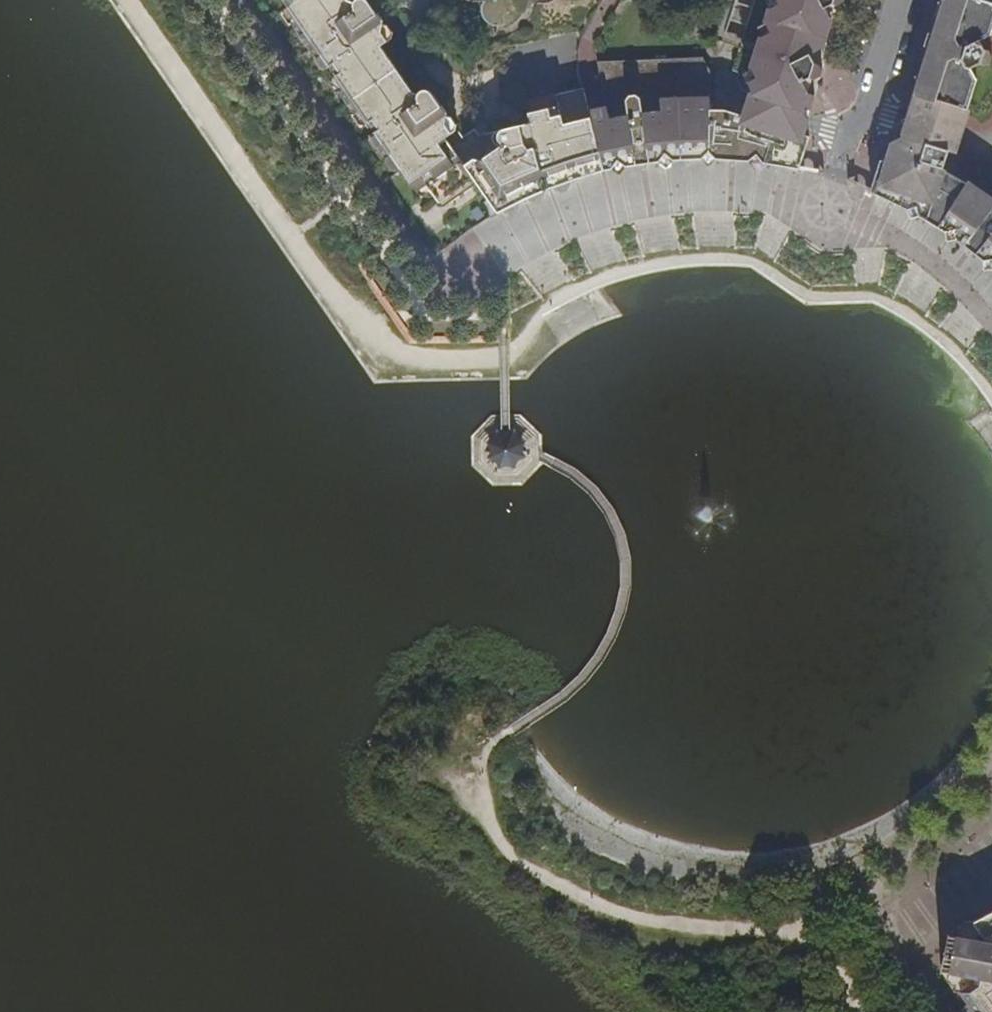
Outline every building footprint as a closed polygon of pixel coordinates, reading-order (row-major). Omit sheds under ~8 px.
[(290,10),(304,0),(283,0),(290,10)] [(290,10),(296,18),(294,27),(299,36),(306,32),(312,40),(310,50),(315,57),(313,64),(318,71),(326,70),(330,67),(344,86),(342,97),(353,112),(362,113),(375,131),(370,136),(369,142),(374,150),(379,151),(384,158),(393,159),(417,192),(426,187),(442,209),(476,185),(486,200),(496,215),(524,200),(565,184),(602,173),(604,171),(590,114),(584,88),(555,96),(558,107),(560,116),(530,123),(479,136),(474,130),(461,138),(457,131),(449,136),(444,128),(446,123),(445,120),(438,109),(440,108),(432,95),(427,93),(423,93),(416,95),(379,45),(380,27),(374,17),(377,16),(366,0),(358,0),(352,4),(349,0),(304,0),(290,10)] [(779,6),(770,10),(766,25),(770,34),(761,38),(752,70),(756,79),(748,84),(752,93),(810,113),(815,97),(807,94),(812,79),(820,81),(823,71),(821,65),(815,64),(811,53),(821,49),(830,20),(824,8),(834,3),(838,5),(845,1),(845,0),(777,0),(779,6)] [(933,17),(940,19),(912,112),(962,127),(977,80),(972,70),(979,65),(986,67),(990,63),(991,59),(991,55),(989,50),(984,50),(979,41),(991,37),(991,3),(984,0),(938,0),(933,17)] [(758,149),(802,157),(808,138),(803,136),(745,116),(727,110),(709,109),(710,71),(702,58),(596,63),(607,110),(617,157),(671,148),(713,148),(758,149)] [(807,94),(815,97),(820,81),(812,79),(807,94)] [(745,116),(803,136),(807,123),(810,113),(752,93),(749,104),(745,116)] [(560,116),(558,107),(528,115),(530,123),(560,116)] [(590,114),(604,171),(613,170),(639,165),(673,161),(727,160),(751,162),(771,164),(798,171),(802,157),(758,149),(713,148),(671,148),(617,157),(607,110),(599,112),(590,114)] [(908,122),(905,134),(955,150),(962,127),(912,112),(908,122)] [(882,178),(886,184),(921,200),(952,219),(980,239),(991,249),(991,202),(975,190),(954,176),(961,155),(955,152),(955,150),(905,134),(897,144),(891,164),(886,163),(882,178)] [(877,197),(914,215),(929,223),(945,233),(976,256),(985,264),(991,270),(991,249),(980,239),(952,219),(921,200),(886,184),(882,178),(877,197)] [(505,430),(497,430),(488,440),(486,455),(499,467),(513,468),(524,457),(526,444),(521,435),(512,430),(505,430)] [(988,915),(964,926),(957,930),(949,976),(973,1011),(991,1011),(991,912),(988,915)]
